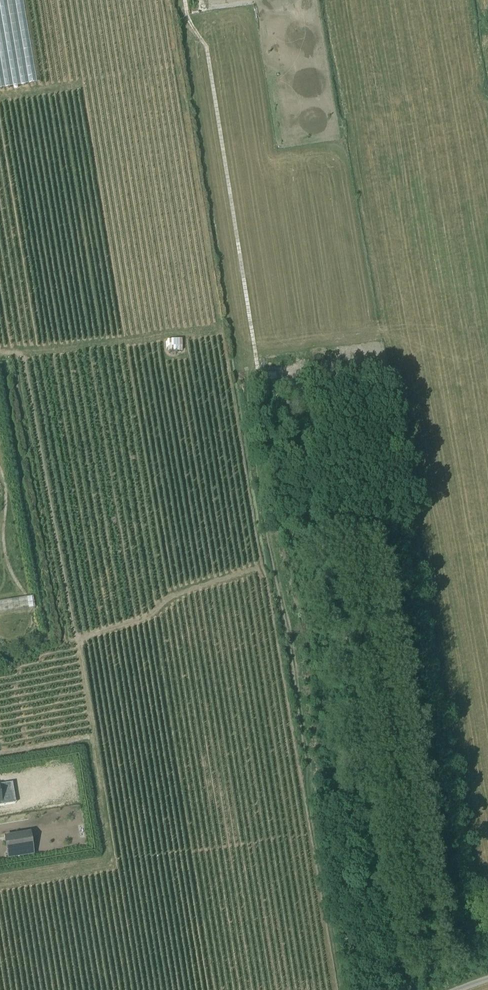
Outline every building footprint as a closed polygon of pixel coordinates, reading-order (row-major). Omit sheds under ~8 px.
[(31,837),(5,841),(5,843),(8,858),(34,854),(33,847),(32,845),(31,837)]
